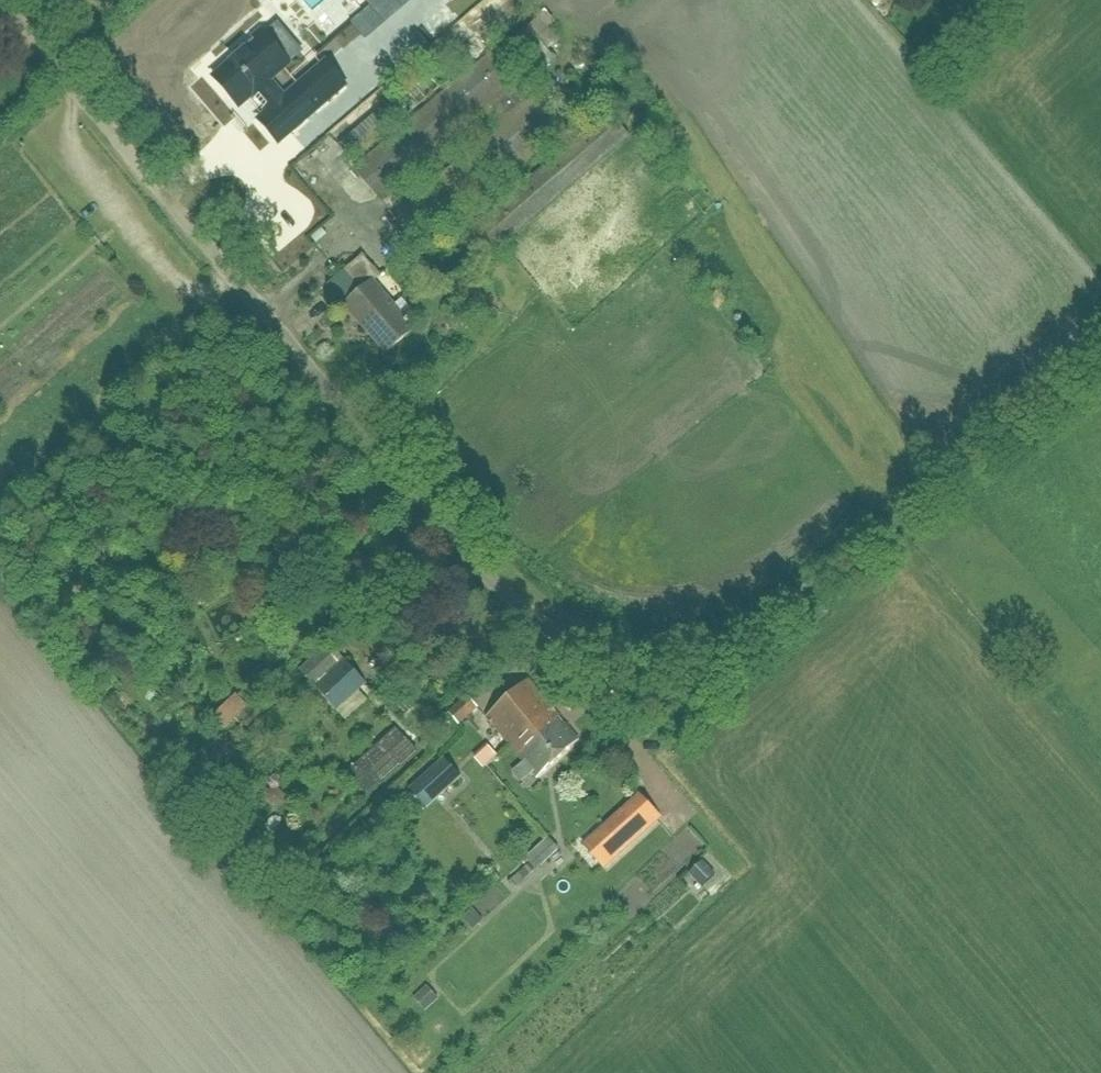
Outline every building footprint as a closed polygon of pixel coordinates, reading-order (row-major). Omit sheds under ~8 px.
[(401,8),(411,0),(394,0),(401,8)] [(441,12),(460,1),(460,0),(433,0),(441,12)] [(521,46),(543,71),(555,60),(537,38),(552,25),(541,12),(535,18),(537,19),(516,38),(522,45),(521,46)] [(241,54),(213,78),(239,108),(253,96),(267,113),(259,120),(279,144),(340,91),(345,86),(325,63),(284,98),(270,81),(289,65),(261,32),(238,51),(241,54)] [(547,150),(567,133),(535,96),(528,103),(509,81),(518,74),(496,49),(354,170),(376,195),(480,106),(499,128),(395,218),(423,251),(543,146),(547,150)] [(383,107),(338,146),(352,163),(398,125),(383,107)] [(481,263),(629,135),(609,112),(461,240),(481,263)] [(313,188),(323,183),(312,162),(302,167),(313,188)] [(385,353),(413,329),(373,282),(379,276),(362,256),(343,273),(359,292),(344,304),(385,353)] [(337,710),(365,685),(345,662),(316,688),(337,710)] [(487,716),(508,742),(536,778),(580,742),(531,681),(487,716)] [(478,709),(467,697),(448,715),(458,726),(478,709)] [(400,767),(416,753),(396,730),(347,774),(365,794),(398,765),(400,767)] [(426,807),(461,777),(443,758),(410,788),(426,807)] [(619,840),(596,861),(604,869),(643,833),(623,811),(606,826),(619,840)] [(548,838),(525,858),(536,871),(559,851),(548,838)] [(584,846),(573,853),(586,873),(597,866),(584,846)] [(715,874),(702,861),(689,873),(701,887),(715,874)] [(514,890),(533,872),(527,865),(508,883),(514,890)] [(431,983),(421,994),(433,1006),(444,995),(431,983)]
